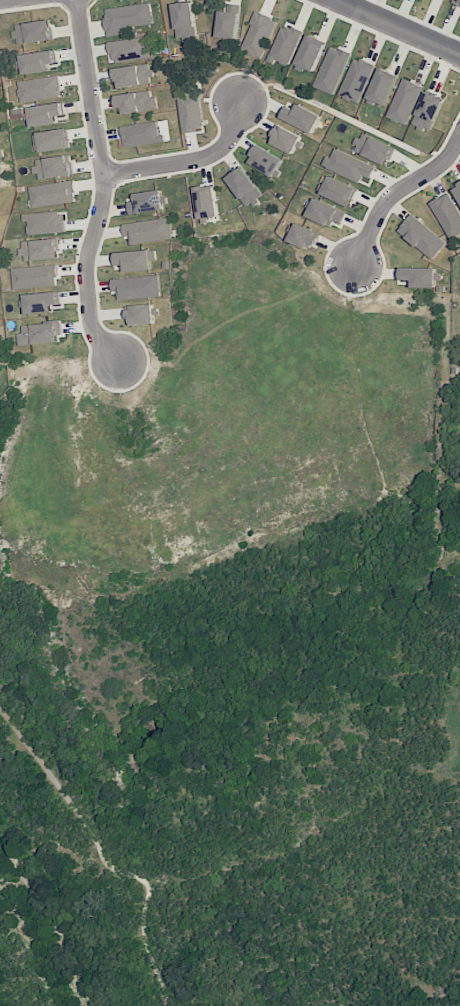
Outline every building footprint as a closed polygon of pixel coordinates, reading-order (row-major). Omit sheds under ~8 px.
[(153,23),(150,2),(104,10),(109,36),(125,34),(124,28),(153,23)] [(197,38),(192,2),(173,5),(178,40),(197,38)] [(241,5),(221,2),(217,37),(237,39),(241,5)] [(277,20),(256,12),(242,52),(262,59),(277,20)] [(52,40),(51,21),(15,24),(16,44),(52,40)] [(303,31),(284,23),(269,59),(288,67),(303,31)] [(296,66),(313,73),(326,43),(309,35),(296,66)] [(314,87),(333,95),(350,55),(331,46),(314,87)] [(352,58),(341,98),(361,103),(372,64),(352,58)] [(152,83),(148,63),(113,69),(117,89),(152,83)] [(397,76),(379,69),(367,99),(386,106),(397,76)] [(62,97),(60,76),(18,81),(21,102),(62,97)] [(421,85),(401,79),(388,119),(408,125),(421,85)] [(444,99),(427,91),(412,123),(430,131),(444,99)] [(177,97),(184,133),(205,128),(198,92),(177,97)] [(282,119),(313,133),(321,116),(289,102),(282,119)] [(29,106),(31,126),(58,124),(57,116),(65,115),(63,103),(29,106)] [(165,134),(159,135),(158,122),(122,126),(124,147),(166,143),(165,134)] [(270,145),(294,153),(301,134),(277,126),(270,145)] [(361,140),(359,139),(353,151),(387,166),(395,148),(363,134),(361,140)] [(248,164),(276,177),(285,159),(256,146),(248,164)] [(370,179),(375,167),(334,148),(325,167),(360,183),(363,176),(370,179)] [(39,179),(72,176),(70,156),(36,159),(37,172),(39,172),(39,179)] [(263,197),(243,167),(227,178),(247,208),(263,197)] [(358,189),(329,176),(321,194),(350,207),(358,189)] [(31,186),(33,207),(77,203),(75,182),(31,186)] [(131,215),(164,209),(161,189),(135,194),(136,201),(128,202),(131,215)] [(459,234),(459,213),(451,193),(431,202),(449,239),(459,234)] [(331,227),(333,222),(340,226),(346,213),(315,198),(307,216),(331,227)] [(398,230),(432,260),(446,243),(412,214),(398,230)] [(124,223),(125,237),(130,237),(131,244),(173,240),(171,219),(124,223)] [(314,250),(320,234),(295,224),(289,241),(314,250)] [(59,259),(58,239),(23,241),(24,261),(59,259)] [(157,260),(156,249),(115,254),(116,266),(124,265),(125,272),(152,269),(151,261),(157,260)] [(435,288),(436,268),(400,267),(400,281),(410,281),(410,287),(435,288)] [(161,298),(159,276),(112,278),(113,292),(118,292),(119,300),(161,298)] [(53,305),(60,305),(60,293),(26,294),(26,314),(54,313),(53,305)] [(155,324),(154,305),(129,306),(130,325),(155,324)] [(20,324),(21,344),(60,344),(59,324),(20,324)]
